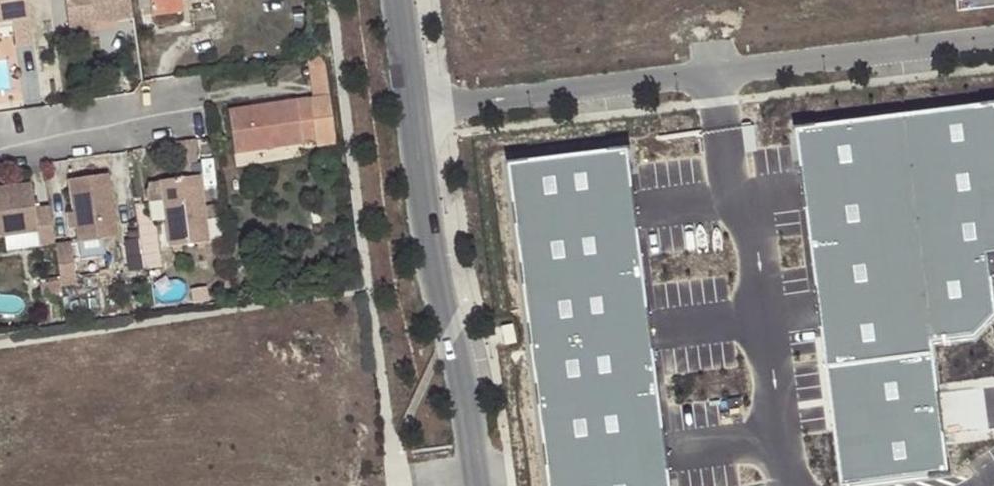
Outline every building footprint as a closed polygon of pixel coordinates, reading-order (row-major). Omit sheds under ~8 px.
[(11,11),(13,25),(16,46),(33,44),(27,0),(0,0),(0,12),(11,11)] [(131,0),(66,0),(70,32),(95,30),(94,22),(92,12),(116,9),(117,19),(133,17),(131,0)] [(150,0),(139,0),(141,9),(151,8),(150,0)] [(151,8),(152,16),(184,12),(182,0),(150,0),(151,8)] [(94,22),(117,19),(116,9),(92,12),(94,22)] [(13,25),(11,11),(0,12),(0,27),(13,25)] [(95,35),(95,30),(70,32),(71,39),(95,35)] [(329,97),(324,56),(308,58),(313,99),(329,97)] [(315,146),(335,143),(329,97),(313,99),(229,111),(234,152),(314,141),(315,146)] [(801,130),(831,369),(845,485),(874,485),(953,476),(937,345),(980,339),(993,325),(993,262),(993,259),(993,106),(801,130)] [(200,176),(195,143),(177,146),(181,178),(200,176)] [(513,166),(552,485),(673,485),(632,151),(513,166)] [(106,175),(69,179),(78,242),(114,236),(106,175)] [(200,176),(161,181),(169,247),(209,241),(200,176)] [(50,206),(34,208),(31,185),(0,189),(0,235),(5,235),(38,230),(40,249),(56,247),(55,244),(50,206)] [(145,237),(128,240),(132,269),(147,267),(168,264),(157,200),(149,201),(151,217),(142,219),(145,237)] [(38,230),(5,235),(7,253),(40,249),(38,230)] [(69,243),(55,244),(56,247),(61,284),(74,283),(69,243)] [(44,300),(63,297),(61,284),(42,286),(44,300)] [(502,326),(505,345),(516,343),(513,325),(502,326)]
